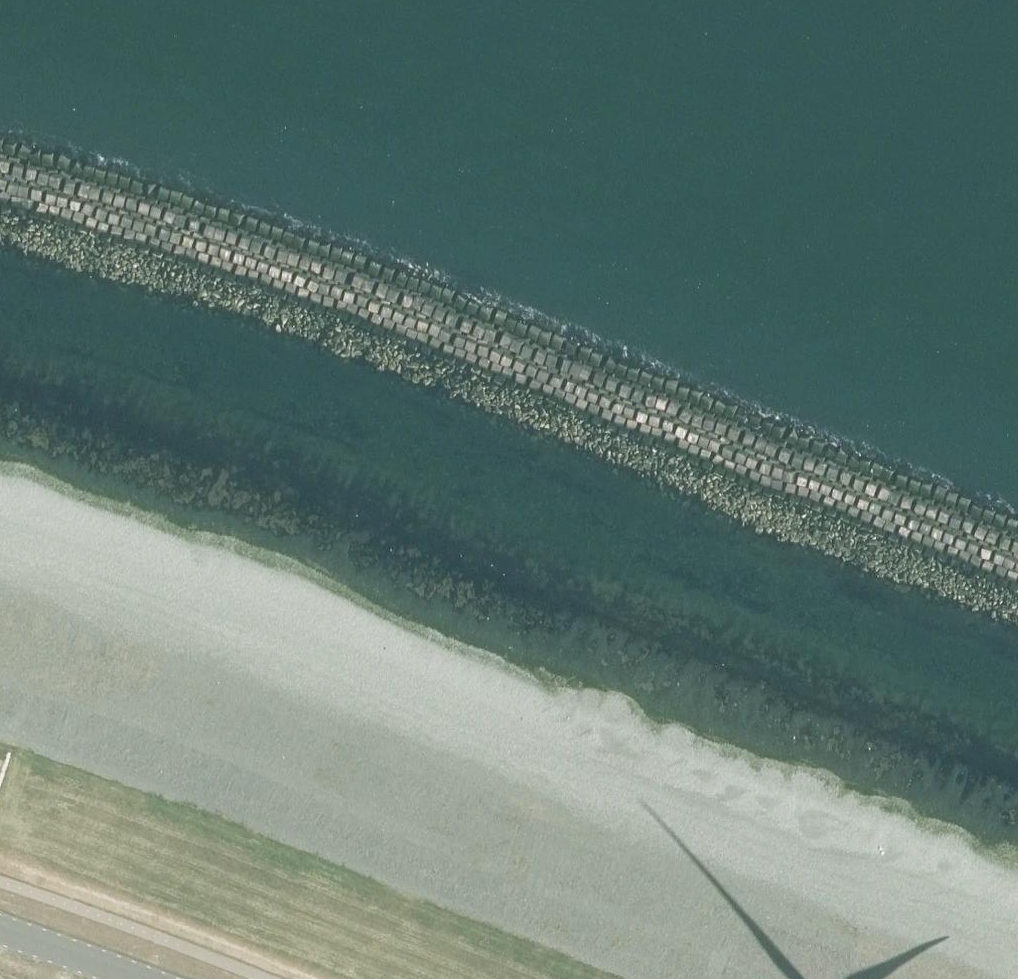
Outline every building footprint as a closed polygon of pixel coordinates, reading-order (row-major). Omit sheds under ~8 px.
[(294,238),(279,243),(285,262),(300,258),(294,238)] [(519,356),(580,376),(572,363),(574,359),(568,357),(561,346),(553,350),(544,335),(517,326),(516,324),(503,332),(481,325),(477,328),(458,322),(451,310),(421,300),(412,305),(422,321),(420,328),(431,331),(425,322),(434,325),(431,333),(445,325),(475,334),(478,339),(516,351),(519,356)]
